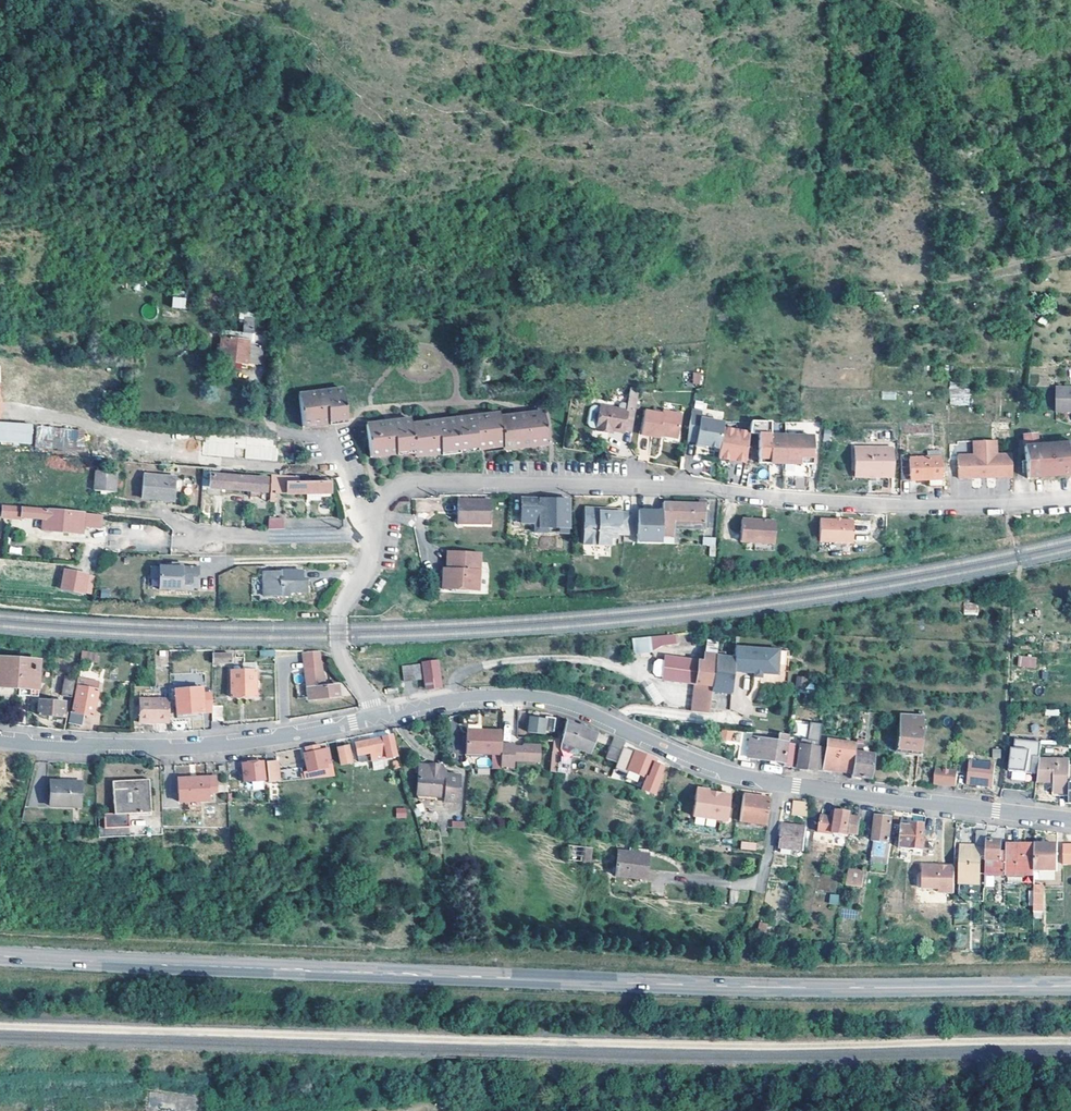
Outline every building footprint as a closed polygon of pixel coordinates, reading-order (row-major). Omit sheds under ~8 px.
[(172,297),(172,308),(185,308),(186,297),(172,297)] [(145,304),(140,314),(152,319),(156,309),(145,304)] [(250,316),(239,316),(239,331),(249,331),(250,316)] [(227,341),(217,340),(215,358),(255,362),(257,344),(243,343),(227,341)] [(692,373),(692,385),(703,385),(703,373),(692,373)] [(949,387),(950,405),(970,405),(970,386),(949,387)] [(300,426),(337,422),(346,421),(343,388),(329,390),(297,393),(300,426)] [(636,390),(636,389),(628,389),(624,410),(598,406),(593,429),(605,432),(606,429),(620,431),(621,430),(629,432),(636,390)] [(1053,390),(1054,412),(1070,412),(1070,389),(1053,390)] [(659,414),(641,411),(637,434),(656,438),(657,435),(674,438),(678,414),(659,411),(659,414)] [(504,450),(543,445),(547,445),(545,430),(543,412),(500,417),(503,446),(504,450)] [(699,413),(689,412),(684,440),(694,442),(693,445),(701,447),(715,449),(719,428),(719,424),(698,420),(699,413)] [(503,446),(500,417),(499,413),(410,424),(413,451),(414,456),(503,446)] [(368,456),(413,451),(410,424),(409,418),(364,423),(368,456)] [(31,445),(33,424),(0,421),(0,442),(31,445)] [(82,453),(86,431),(37,424),(34,446),(82,453)] [(768,426),(752,425),(752,433),(757,434),(757,440),(756,462),(809,463),(810,435),(768,433),(768,426)] [(746,433),(719,428),(715,449),(713,459),(741,464),(746,433)] [(276,460),(277,438),(210,433),(209,438),(202,437),(201,454),(234,457),(235,447),(245,448),(244,458),(276,460)] [(1034,433),(1021,434),(1024,477),(1070,474),(1070,442),(1036,445),(1034,433)] [(971,454),(955,454),(955,476),(969,476),(969,473),(992,473),(992,476),(1009,476),(1008,455),(993,455),(993,439),(971,440),(971,454)] [(890,476),(890,447),(853,448),(853,470),(863,470),(863,475),(890,476)] [(937,457),(937,450),(934,450),(934,448),(930,448),(930,450),(923,449),(923,457),(937,457)] [(906,457),(906,452),(898,452),(898,479),(924,479),(924,486),(937,486),(937,479),(937,457),(923,457),(906,457)] [(113,473),(93,472),(92,489),(112,490),(113,473)] [(172,476),(140,474),(139,497),(172,499),(172,476)] [(265,478),(208,474),(207,486),(248,489),(248,495),(257,495),(257,490),(264,490),(265,478)] [(293,476),(271,474),(272,492),(329,492),(329,481),(293,481),(294,476),(293,476)] [(487,522),(487,520),(487,503),(471,502),(471,498),(456,498),(456,519),(456,521),(456,522),(487,523),(487,522)] [(568,500),(520,499),(520,519),(539,519),(539,528),(557,528),(557,520),(568,520),(568,500)] [(659,510),(658,523),(658,527),(670,528),(670,526),(701,528),(702,503),(695,503),(659,501),(659,510)] [(81,512),(20,507),(19,516),(41,518),(40,529),(77,532),(80,530),(81,523),(97,524),(98,514),(81,512)] [(659,510),(636,509),(634,541),(658,542),(658,540),(658,527),(658,523),(659,510)] [(597,512),(582,511),(580,544),(607,545),(608,538),(613,538),(613,533),(627,534),(628,513),(619,513),(608,512),(608,516),(597,515),(597,512)] [(281,517),(266,517),(266,527),(281,527),(281,517)] [(851,519),(818,517),(817,541),(850,542),(851,519)] [(539,519),(520,519),(520,523),(534,523),(534,532),(567,533),(568,520),(557,520),(557,528),(539,528),(539,519)] [(742,519),(741,526),(740,542),(774,544),(774,528),(775,521),(742,519)] [(669,536),(670,528),(658,527),(658,540),(674,541),(674,536),(669,536)] [(702,545),(709,545),(709,556),(716,556),(716,536),(702,536),(702,545)] [(122,548),(123,539),(105,537),(104,546),(122,548)] [(9,546),(8,553),(21,554),(22,547),(9,546)] [(477,591),(479,552),(447,551),(446,569),(449,569),(449,575),(442,574),(442,589),(477,591)] [(168,563),(156,563),(155,588),(188,589),(188,587),(195,587),(196,566),(179,566),(170,565),(170,563),(168,563)] [(304,589),(303,586),(303,577),(299,577),(299,568),(278,568),(278,570),(260,570),(260,588),(260,594),(287,593),(288,590),(304,589)] [(85,574),(64,570),(61,588),(82,593),(85,574)] [(963,603),(963,615),(978,614),(978,603),(963,603)] [(675,634),(632,637),(633,650),(676,646),(675,634)] [(702,661),(663,656),(662,660),(660,676),(660,678),(693,683),(689,711),(706,713),(709,693),(710,687),(713,652),(715,640),(705,639),(702,661)] [(778,650),(734,647),(734,654),(732,672),(751,674),(751,678),(760,679),(761,675),(777,676),(778,650)] [(97,654),(81,651),(76,681),(79,682),(80,679),(85,680),(88,661),(96,662),(97,654)] [(222,654),(222,651),(218,651),(218,654),(211,654),(210,662),(230,662),(230,654),(222,654)] [(321,674),(319,661),(318,661),(317,651),(301,653),(306,697),(314,696),(314,699),(337,697),(335,684),(321,686),(321,680),(324,680),(323,674),(321,674)] [(713,652),(710,687),(730,689),(732,672),(734,654),(713,652)] [(1018,667),(1036,667),(1036,656),(1018,656),(1018,667)] [(37,671),(38,660),(0,657),(0,666),(37,671)] [(660,676),(662,660),(656,659),(652,662),(651,672),(654,675),(660,676)] [(439,686),(436,660),(421,662),(425,688),(439,686)] [(403,680),(419,678),(421,678),(418,663),(417,663),(402,665),(403,680)] [(37,671),(0,666),(0,685),(35,689),(37,671)] [(254,697),(254,670),(243,670),(229,670),(229,697),(254,697)] [(64,675),(55,673),(54,677),(53,683),(62,684),(64,675)] [(74,676),(64,675),(62,684),(60,695),(70,697),(74,676)] [(796,677),(795,688),(813,691),(815,680),(796,677)] [(98,682),(89,680),(88,685),(87,688),(80,686),(76,685),(71,711),(69,711),(67,722),(80,725),(82,714),(91,716),(93,705),(94,700),(98,682)] [(653,682),(644,687),(654,705),(663,700),(653,682)] [(210,705),(210,693),(183,694),(183,701),(174,701),(174,713),(175,714),(210,712),(210,705)] [(168,697),(138,697),(137,721),(168,721),(168,697)] [(63,701),(37,699),(36,714),(47,715),(51,715),(62,716),(63,701)] [(222,720),(221,704),(210,705),(210,712),(211,721),(222,720)] [(1060,714),(1059,708),(1045,710),(1046,716),(1060,714)] [(554,718),(529,713),(526,731),(543,734),(544,732),(551,733),(554,718)] [(924,715),(897,714),(893,750),(919,753),(924,715)] [(563,721),(556,719),(555,727),(561,729),(563,721)] [(570,746),(578,726),(564,721),(560,743),(570,746)] [(589,726),(579,722),(578,726),(595,733),(597,730),(589,726)] [(595,733),(578,726),(570,746),(577,749),(587,752),(595,733)] [(465,733),(464,734),(464,753),(499,756),(500,744),(500,736),(500,731),(480,730),(480,734),(465,733)] [(728,732),(721,731),(720,741),(727,742),(728,732)] [(787,735),(777,733),(776,742),(751,738),(749,758),(782,763),(782,766),(792,767),(795,744),(785,743),(787,735)] [(394,755),(390,734),(354,742),(358,762),(382,757),(383,760),(385,759),(385,757),(394,755)] [(605,759),(615,762),(621,746),(623,741),(618,739),(614,736),(605,759)] [(817,747),(814,768),(849,772),(854,744),(818,738),(817,747)] [(317,750),(316,743),(303,746),(304,752),(317,750)] [(568,751),(570,746),(560,743),(559,748),(568,751)] [(854,744),(849,772),(849,775),(870,778),(873,755),(859,752),(860,744),(854,743),(854,744)] [(1039,746),(1012,743),(1012,751),(1010,751),(1008,770),(1003,770),(1001,788),(1028,791),(1029,781),(1035,782),(1037,761),(1039,746)] [(500,744),(499,756),(498,766),(512,767),(512,761),(538,763),(539,746),(521,745),(521,747),(512,747),(512,744),(500,744)] [(814,771),(814,768),(817,747),(799,745),(795,767),(814,771)] [(350,762),(347,746),(336,748),(340,764),(350,762)] [(615,762),(613,769),(626,773),(628,769),(645,776),(646,777),(652,762),(653,759),(621,746),(615,762)] [(992,757),(1000,758),(1001,749),(992,748),(992,757)] [(329,762),(327,749),(319,751),(318,749),(317,750),(304,752),(303,753),(306,771),(301,771),(302,778),(333,775),(330,761),(329,762)] [(566,753),(558,752),(555,772),(563,773),(566,753)] [(277,781),(275,760),(264,761),(267,782),(277,781)] [(397,767),(395,760),(389,762),(391,769),(397,767)] [(261,761),(241,763),(241,765),(243,782),(263,780),(261,761)] [(1054,793),(1068,794),(1068,781),(1069,765),(1069,762),(1037,761),(1035,782),(1054,782),(1054,793)] [(661,765),(652,762),(646,777),(645,776),(641,787),(640,789),(652,793),(659,775),(658,774),(661,765)] [(995,764),(969,762),(966,785),(992,787),(995,764)] [(438,766),(417,765),(416,773),(444,775),(444,772),(438,766)] [(623,780),(641,787),(645,776),(628,769),(626,773),(623,780)] [(956,771),(934,769),(933,784),(955,786),(956,771)] [(444,775),(416,773),(415,795),(443,796),(443,801),(456,802),(457,775),(444,775)] [(215,796),(215,788),(214,780),(177,783),(179,806),(207,804),(207,797),(215,796)] [(78,782),(49,781),(48,806),(77,807),(78,782)] [(147,793),(147,784),(128,785),(129,794),(147,793)] [(129,794),(128,785),(111,786),(113,819),(103,820),(104,833),(128,832),(127,818),(149,817),(147,793),(129,794)] [(691,814),(725,820),(729,793),(707,790),(708,789),(695,787),(691,814)] [(226,788),(215,788),(215,796),(226,795),(226,788)] [(768,797),(741,793),(737,821),(764,824),(768,797)] [(805,806),(790,805),(790,815),(805,816),(805,806)] [(395,808),(396,818),(406,817),(406,807),(395,808)] [(830,818),(828,834),(847,837),(850,813),(831,811),(830,818)] [(860,817),(851,815),(849,833),(858,833),(860,817)] [(819,832),(828,834),(830,818),(821,817),(819,832)] [(889,857),(890,848),(891,843),(889,843),(887,843),(890,819),(876,817),(871,856),(889,857)] [(780,849),(804,850),(804,826),(781,825),(780,849)] [(922,850),(923,840),(924,826),(911,825),(911,827),(891,825),(889,843),(891,843),(890,848),(894,848),(894,839),(901,839),(900,850),(922,851),(922,850)] [(985,846),(985,840),(985,831),(975,831),(974,845),(965,845),(965,850),(960,850),(958,879),(963,880),(963,885),(978,886),(980,846),(985,846)] [(931,841),(923,840),(922,850),(930,850),(934,850),(934,841),(931,841)] [(1001,841),(985,840),(985,846),(984,874),(1001,874),(1004,875),(1005,851),(1003,852),(1000,851),(1001,841)] [(590,846),(567,843),(566,858),(589,860),(590,846)] [(755,845),(741,844),(740,852),(754,853),(755,845)] [(1062,845),(1063,864),(1070,864),(1070,844),(1062,845)] [(1034,872),(1034,845),(1005,845),(1005,851),(1004,875),(1034,876),(1034,872)] [(1034,845),(1034,872),(1057,872),(1056,845),(1034,845)] [(963,880),(958,879),(958,894),(965,901),(983,901),(984,874),(985,846),(980,846),(978,886),(963,885),(963,880)] [(628,851),(617,849),(615,874),(645,877),(646,855),(628,853),(628,851)] [(954,867),(922,866),(921,889),(939,890),(943,890),(942,893),(953,894),(954,867)] [(865,871),(848,869),(846,885),(863,887),(865,871)] [(1042,885),(1034,885),(1033,912),(1042,912),(1042,885)] [(737,903),(738,890),(731,890),(729,903),(737,903)] [(838,905),(839,895),(830,893),(828,903),(838,905)]
